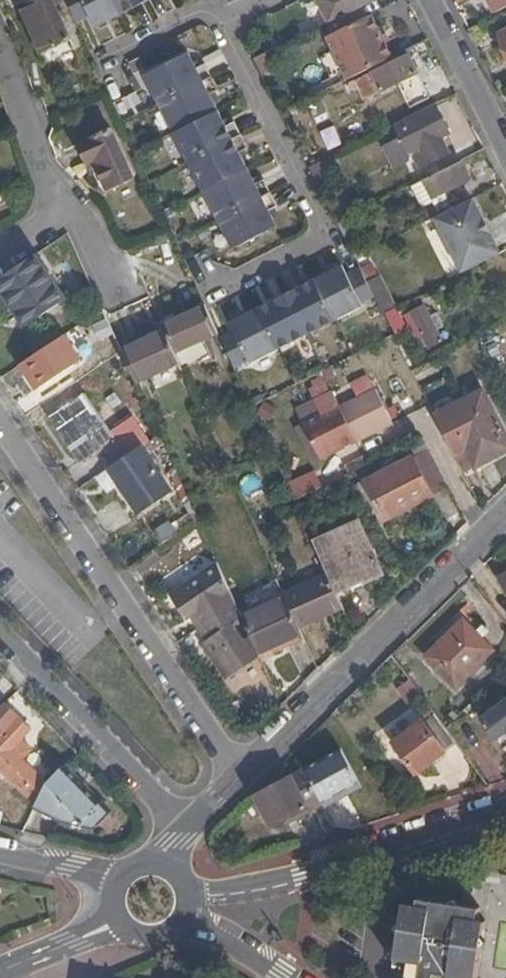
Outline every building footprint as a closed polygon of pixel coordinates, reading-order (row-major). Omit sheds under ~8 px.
[(20,6),(41,54),(70,40),(53,0),(32,0),(20,6)] [(75,20),(88,14),(94,25),(102,21),(100,18),(106,14),(108,18),(123,11),(120,7),(128,3),(131,7),(145,0),(66,0),(75,20)] [(373,0),(342,0),(348,12),(361,6),(373,0)] [(495,13),(505,7),(505,0),(488,0),(495,13)] [(371,67),(392,57),(385,43),(390,41),(383,27),(377,30),(370,16),(366,17),(361,6),(348,12),(338,17),(324,24),(330,35),(325,36),(347,79),(371,67)] [(295,25),(300,35),(324,24),(338,17),(332,7),(295,25)] [(498,33),(505,49),(505,29),(498,33)] [(409,55),(406,50),(392,57),(371,67),(374,71),(409,55)] [(269,213),(274,210),(278,208),(265,181),(261,183),(255,186),(252,180),(242,159),(240,155),(245,152),(249,150),(236,123),(231,125),(226,128),(223,123),(213,103),(210,97),(216,94),(220,92),(206,64),(202,66),(196,69),(194,64),(188,54),(145,75),(176,135),(216,213),(233,248),(276,227),(271,218),(269,213)] [(263,54),(253,58),(261,73),(271,69),(263,54)] [(429,97),(409,55),(374,71),(354,81),(358,88),(364,100),(398,83),(410,107),(429,97)] [(353,90),(358,88),(354,81),(349,83),(353,90)] [(219,100),(216,94),(210,97),(213,103),(219,100)] [(410,126),(398,132),(401,138),(384,147),(396,169),(410,161),(414,155),(419,166),(447,152),(438,136),(433,125),(441,120),(434,107),(407,120),(410,126)] [(410,126),(407,120),(395,126),(398,132),(410,126)] [(447,132),(441,120),(433,125),(438,136),(447,132)] [(112,129),(79,144),(87,163),(94,160),(107,188),(133,176),(112,129)] [(460,161),(483,149),(477,136),(452,149),(458,162),(460,161)] [(308,166),(317,185),(328,180),(319,161),(308,166)] [(468,178),(460,161),(458,162),(424,179),(433,195),(443,191),(468,178)] [(255,186),(261,183),(257,178),(252,180),(255,186)] [(436,201),(446,196),(443,191),(433,195),(436,201)] [(434,217),(452,208),(446,196),(436,201),(422,208),(428,220),(434,217)] [(482,218),(472,198),(452,208),(434,217),(461,272),(499,253),(489,233),(485,236),(477,220),(482,218)] [(433,229),(428,220),(414,227),(419,235),(433,229)] [(67,233),(1,278),(31,322),(61,302),(56,297),(53,291),(57,288),(49,277),(45,280),(34,267),(40,263),(59,250),(64,259),(77,254),(67,233)] [(354,257),(358,265),(369,261),(364,252),(354,257)] [(45,280),(49,277),(40,263),(34,267),(45,280)] [(219,337),(234,370),(267,353),(332,320),(375,298),(367,283),(358,265),(345,272),(341,264),(312,279),(314,283),(300,290),(299,286),(270,300),(272,304),(259,312),(257,307),(228,322),(232,330),(219,337)] [(382,312),(394,306),(379,277),(367,283),(375,298),(382,312)] [(314,283),(312,279),(299,286),(300,290),(314,283)] [(53,291),(56,297),(62,294),(57,288),(53,291)] [(270,300),(257,307),(259,312),(272,304),(270,300)] [(161,323),(164,330),(174,351),(217,332),(204,304),(161,323)] [(424,305),(409,312),(427,347),(441,340),(424,305)] [(400,306),(386,312),(396,334),(410,328),(400,306)] [(121,349),(135,382),(179,362),(174,351),(164,330),(121,349)] [(187,360),(211,354),(208,344),(184,350),(187,360)] [(326,376),(309,382),(314,396),(331,390),(326,376)] [(97,452),(108,468),(118,461),(149,440),(134,418),(109,433),(75,383),(43,405),(81,462),(97,452)] [(375,387),(340,405),(358,442),(394,423),(375,387)] [(332,390),(297,408),(322,459),(358,442),(340,405),(332,390)] [(463,473),(505,452),(505,441),(491,409),(443,432),(463,473)] [(449,485),(465,477),(463,473),(443,432),(439,424),(422,432),(449,485)] [(118,461),(108,468),(140,514),(172,491),(145,450),(152,446),(149,440),(118,461)] [(412,457),(366,479),(385,518),(431,495),(412,457)] [(327,575),(334,589),(362,578),(364,582),(381,575),(358,523),(312,542),(327,575)] [(236,603),(218,562),(169,596),(186,620),(190,616),(199,629),(236,603)] [(299,628),(342,608),(334,589),(327,575),(284,594),(285,596),(299,628)] [(258,651),(301,632),(299,628),(285,596),(242,616),(258,651)] [(226,679),(259,655),(258,651),(242,616),(236,603),(199,629),(207,640),(202,644),(226,679)] [(457,682),(494,645),(483,634),(464,615),(439,640),(428,652),(457,682)] [(35,799),(40,787),(42,785),(48,779),(22,755),(32,745),(25,739),(21,744),(16,740),(21,735),(31,724),(5,700),(0,706),(0,766),(35,799)] [(485,716),(500,735),(505,731),(505,701),(485,716)] [(436,709),(425,717),(447,747),(458,739),(449,726),(436,709)] [(396,739),(418,769),(447,747),(425,717),(396,739)] [(21,735),(16,740),(21,744),(25,739),(21,735)] [(346,746),(312,764),(328,795),(330,798),(364,778),(346,746)] [(42,785),(40,787),(35,799),(34,801),(93,821),(108,808),(64,763),(48,779),(42,785)] [(259,792),(275,822),(290,815),(328,795),(312,764),(290,776),(259,792)] [(330,798),(328,795),(290,815),(294,820),(331,800),(330,798)] [(275,843),(259,849),(261,855),(277,849),(275,843)] [(486,912),(478,910),(480,898),(418,889),(416,901),(410,900),(400,961),(411,963),(415,973),(424,975),(424,977),(476,977),(486,912)]
